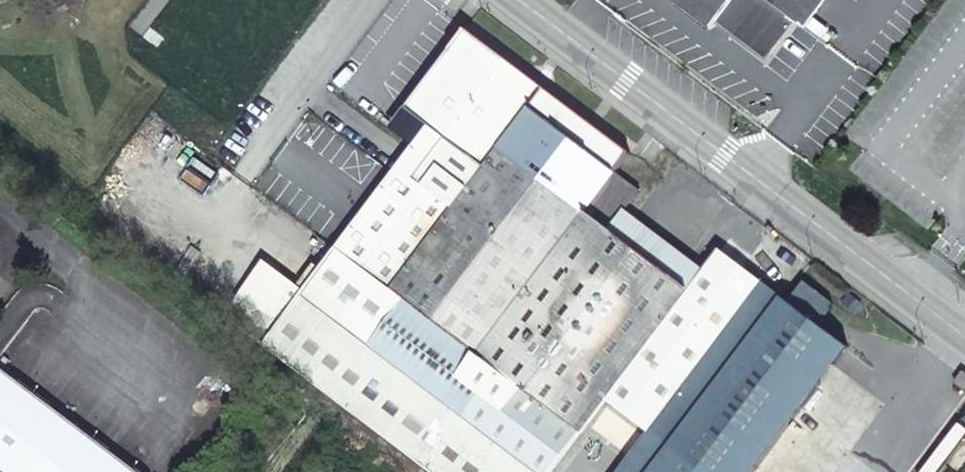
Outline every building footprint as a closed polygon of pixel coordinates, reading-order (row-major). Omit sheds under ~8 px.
[(709,28),(713,23),(764,63),(795,21),(801,25),(819,0),(672,0),(709,28)] [(268,348),(294,367),(360,278),(454,152),(510,77),(516,69),(465,32),(406,111),(430,129),(268,348)] [(294,367),(340,402),(433,471),(553,471),(607,398),(651,438),(761,284),(716,251),(699,273),(685,292),(608,234),(623,214),(639,192),(616,175),(631,155),(516,69),(510,77),(454,152),(360,278),(294,367)] [(699,273),(623,214),(608,234),(685,292),(699,273)] [(785,240),(775,233),(769,241),(779,248),(785,240)] [(651,438),(697,471),(753,471),(845,347),(814,324),(830,303),(801,281),(785,303),(761,284),(651,438)] [(23,386),(0,369),(0,471),(136,471),(23,386)] [(964,393),(964,375),(960,372),(952,383),(964,393)] [(651,438),(625,471),(697,471),(651,438)]
